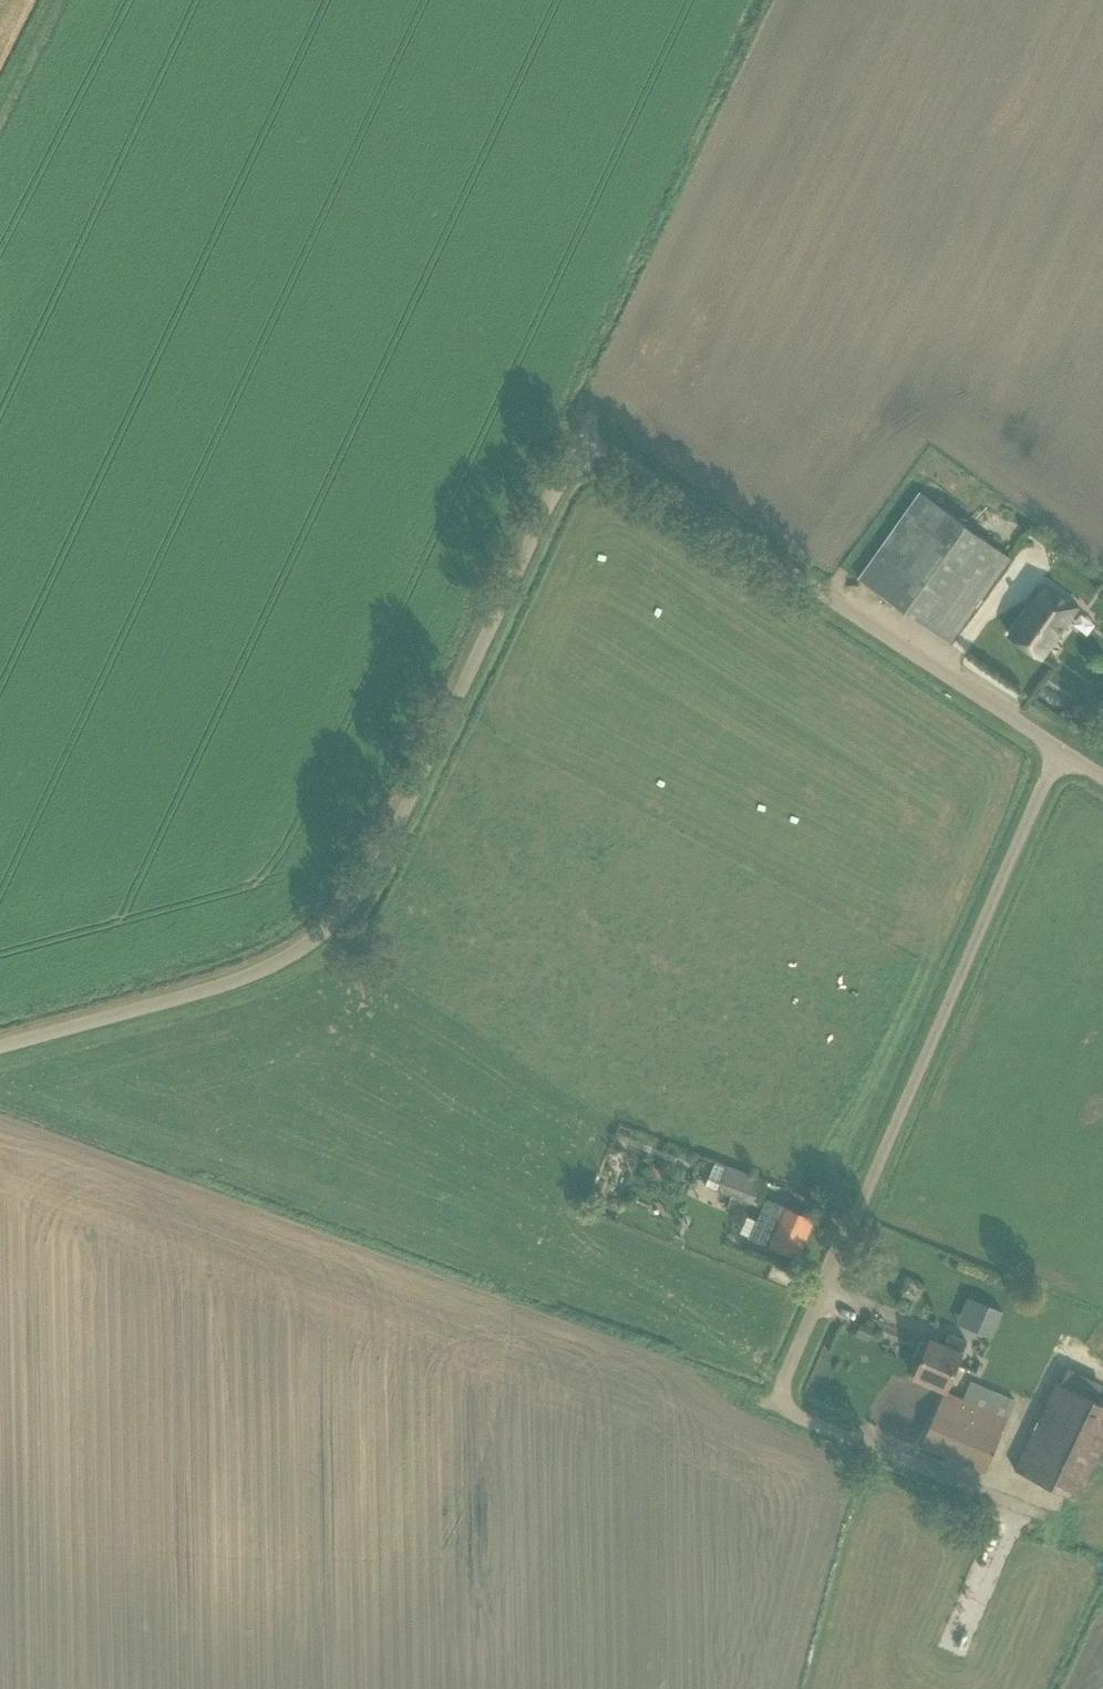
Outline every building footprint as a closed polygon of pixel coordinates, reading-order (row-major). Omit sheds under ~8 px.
[(949,644),(1009,558),(919,494),(858,579),(949,644)] [(1045,585),(1022,617),(1009,635),(1041,659),(1078,608),(1045,585)] [(718,1190),(736,1197),(756,1204),(765,1182),(727,1167),(718,1190)] [(653,1169),(649,1179),(660,1183),(664,1173),(653,1169)] [(766,1200),(758,1220),(750,1237),(797,1257),(804,1240),(802,1239),(803,1236),(806,1236),(813,1219),(766,1200)] [(973,1299),(961,1326),(990,1338),(1002,1312),(973,1299)] [(945,1391),(966,1341),(949,1334),(944,1346),(930,1340),(928,1344),(920,1341),(914,1354),(922,1358),(914,1378),(944,1391),(945,1391)] [(1059,1384),(1056,1382),(1015,1470),(1076,1499),(1094,1461),(1102,1465),(1102,1390),(1101,1389),(1102,1385),(1066,1368),(1059,1384)] [(945,1391),(944,1391),(921,1445),(985,1472),(1015,1401),(970,1382),(962,1399),(945,1391)]
